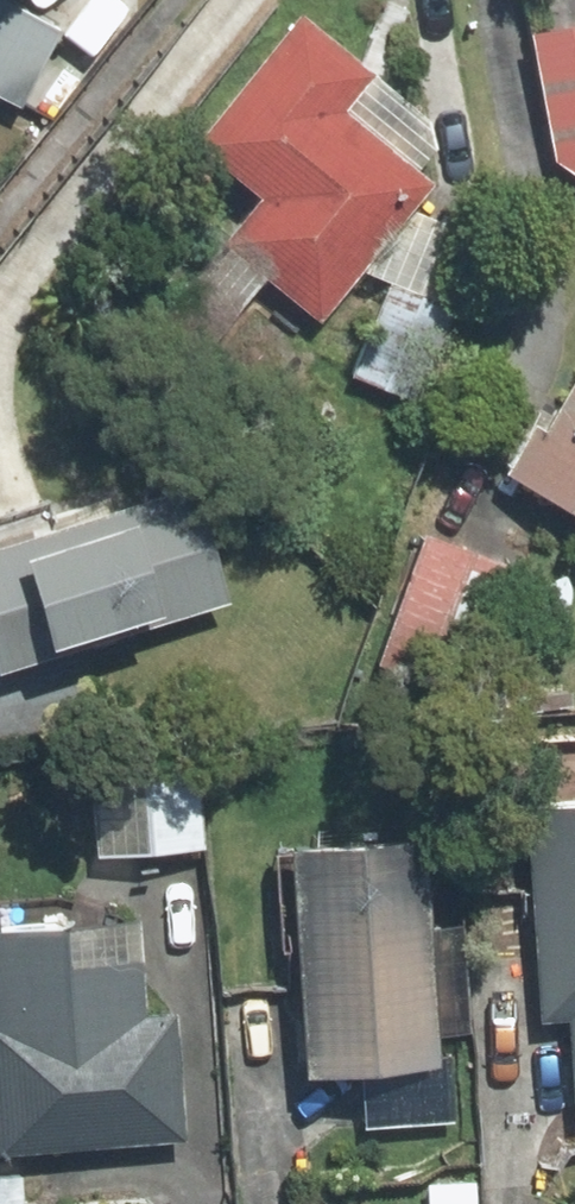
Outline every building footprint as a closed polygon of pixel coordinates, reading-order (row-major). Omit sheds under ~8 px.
[(0,9),(0,94),(21,104),(54,35),(0,9)] [(352,378),(420,406),(489,239),(416,210),(422,194),(421,172),(438,149),(432,122),(304,16),(197,143),(264,200),(227,244),(322,323),(363,274),(390,285),(352,378)] [(535,36),(558,160),(574,171),(574,28),(535,36)] [(550,434),(537,426),(509,475),(574,513),(574,390),(550,434)] [(198,483),(55,527),(49,507),(0,522),(0,672),(234,599),(198,483)] [(516,568),(428,537),(383,664),(471,695),(516,568)] [(95,775),(99,858),(204,852),(200,770),(95,775)] [(530,812),(545,1022),(574,1020),(574,1033),(574,809),(530,812)] [(427,845),(296,854),(312,1079),(362,1076),(443,1070),(427,845)] [(145,930),(0,938),(0,1101),(3,1152),(186,1142),(178,1015),(149,1016),(145,930)] [(443,1070),(362,1076),(366,1129),(455,1123),(452,1070),(443,1070)]
